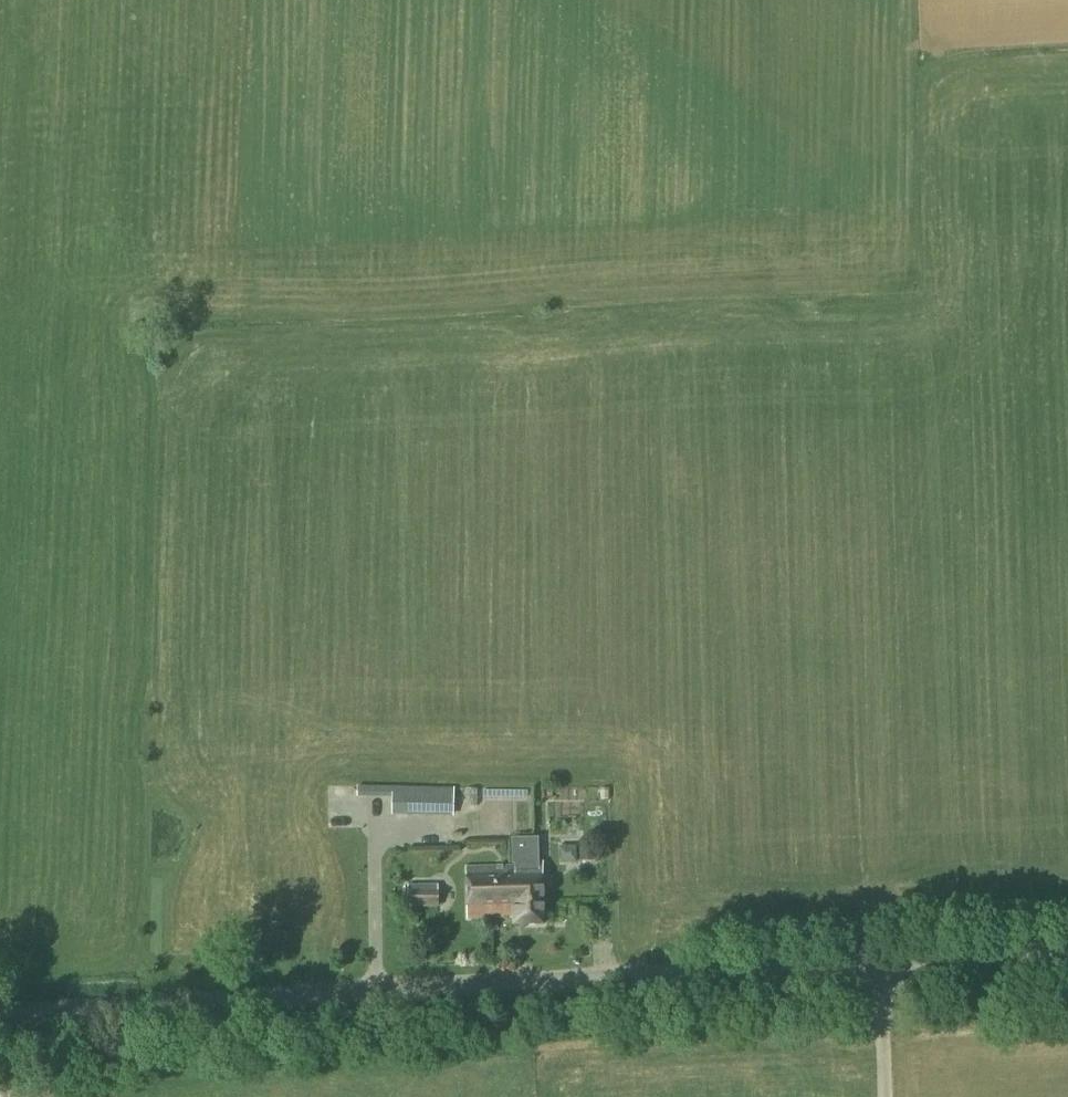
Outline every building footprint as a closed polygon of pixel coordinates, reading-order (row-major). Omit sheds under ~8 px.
[(392,799),(392,817),(435,817),(436,817),(436,814),(452,815),(453,789),(438,789),(438,788),(392,787),(392,799)] [(512,866),(466,867),(467,918),(492,917),(515,917),(515,924),(543,924),(543,904),(543,863),(539,863),(538,839),(512,840),(512,866)] [(439,909),(439,892),(437,892),(437,886),(407,886),(407,909),(439,909)]
